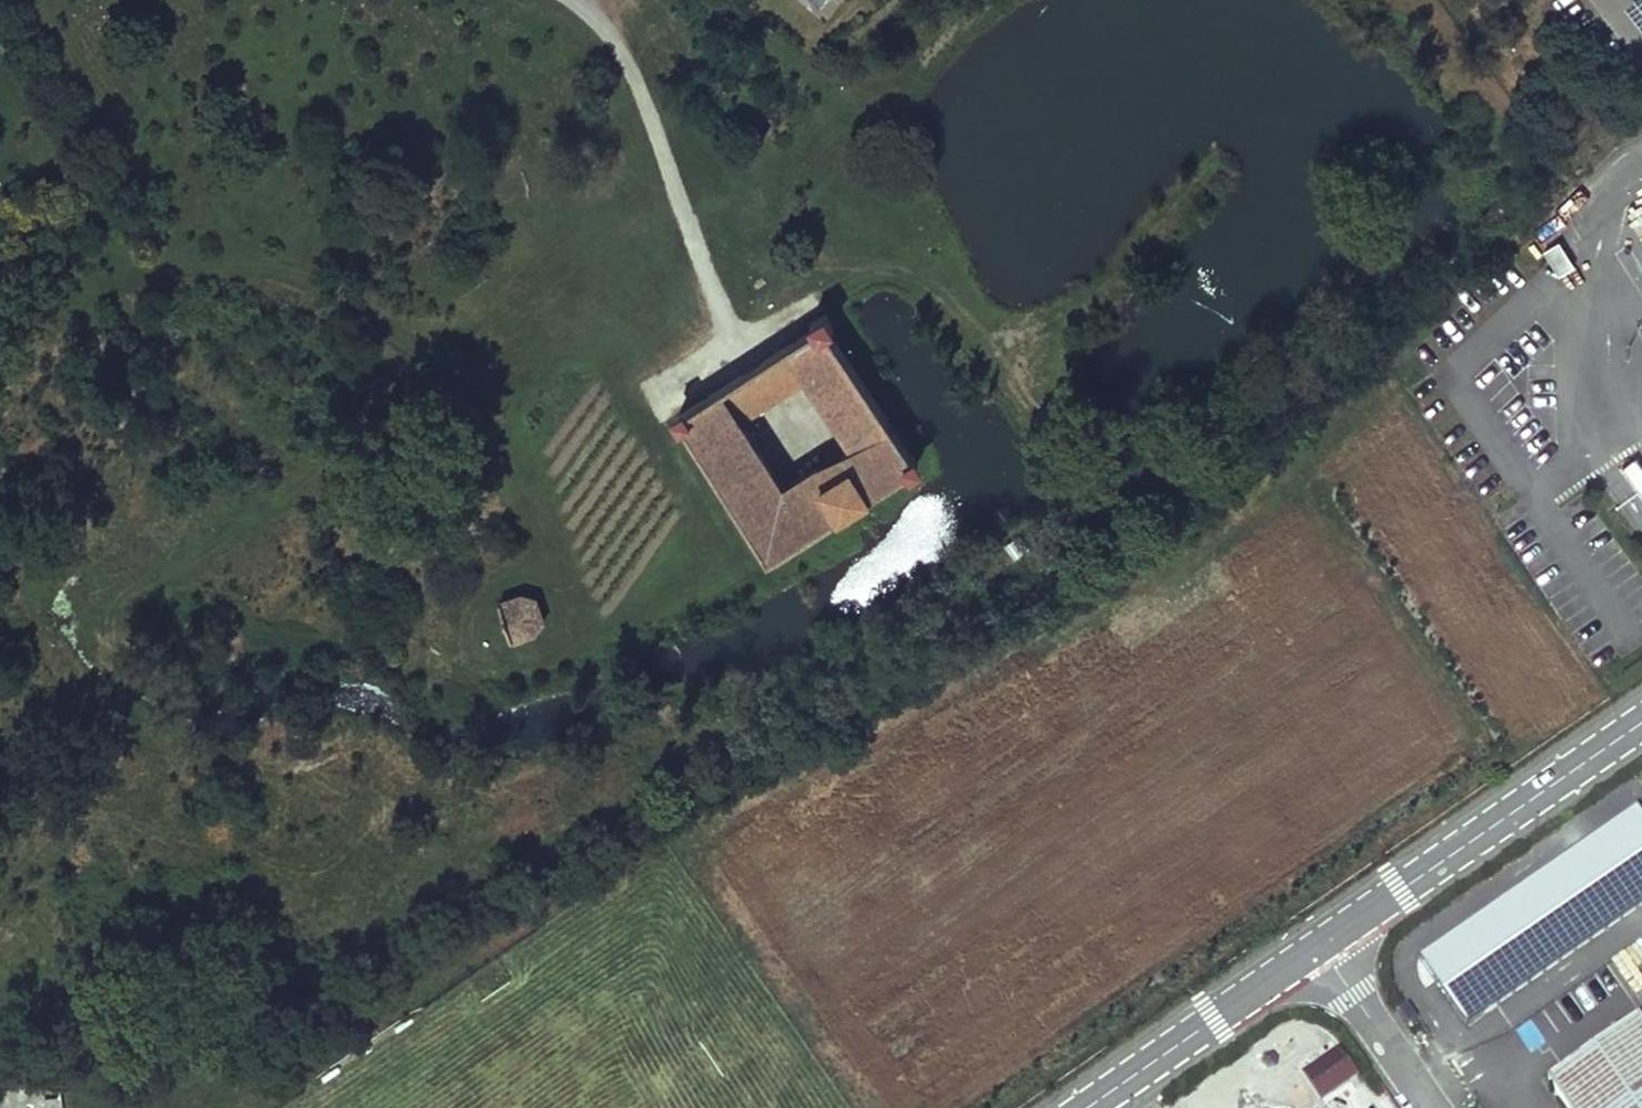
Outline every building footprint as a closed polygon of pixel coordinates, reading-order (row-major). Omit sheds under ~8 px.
[(1556,275),(1573,269),(1563,241),(1547,247),(1556,275)] [(917,463),(910,454),(916,450),(905,434),(900,438),(827,328),(833,324),(825,311),(812,319),(815,325),(763,359),(754,366),(745,372),(691,407),(689,403),(678,410),(771,556),(917,463)] [(1000,544),(1008,557),(1022,547),(1014,535),(1000,544)] [(502,603),(512,639),(537,630),(544,623),(538,603),(526,595),(502,603)] [(1641,813),(1422,962),(1469,1031),(1641,913),(1641,815),(1641,813)] [(1619,1004),(1635,993),(1616,963),(1600,974),(1619,1004)] [(1562,1107),(1641,1107),(1641,1033),(1639,1029),(1549,1089),(1562,1107)] [(1343,1047),(1303,1070),(1320,1101),(1360,1079),(1343,1047)] [(12,1073),(0,1074),(0,1107),(16,1107),(12,1073)] [(60,1078),(34,1081),(36,1107),(63,1107),(60,1078)]
